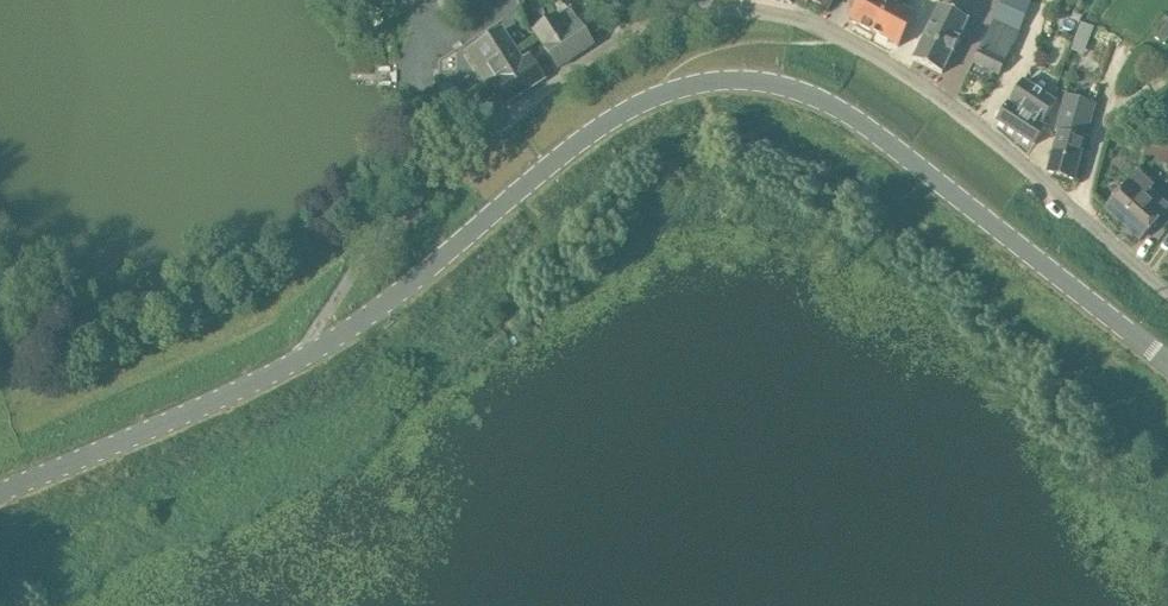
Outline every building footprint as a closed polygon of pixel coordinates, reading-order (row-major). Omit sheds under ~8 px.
[(828,10),(832,0),(806,0),(828,10)] [(874,33),(892,0),(860,0),(850,20),(874,33)] [(874,33),(899,46),(916,15),(900,6),(903,0),(892,0),(874,33)] [(959,40),(969,20),(941,6),(914,60),(942,74),(952,54),(954,54),(961,41),(959,40)] [(559,68),(594,45),(576,17),(564,25),(559,17),(535,32),(559,68)] [(994,21),(974,62),(999,75),(1020,34),(994,21)] [(1167,40),(1167,23),(1167,22),(1155,38),(1165,45),(1167,40)] [(1081,23),(1075,37),(1088,42),(1094,28),(1081,23)] [(505,103),(544,78),(530,57),(524,61),(503,30),(477,47),(497,79),(491,83),(505,103)] [(1009,104),(998,121),(1034,145),(1045,129),(1041,125),(1056,103),(1024,82),(1009,104)] [(1073,179),(1094,104),(1066,97),(1056,133),(1059,134),(1049,172),(1073,179)] [(1144,154),(1167,160),(1167,149),(1147,143),(1144,154)] [(1141,239),(1165,213),(1131,182),(1107,208),(1141,239)]
